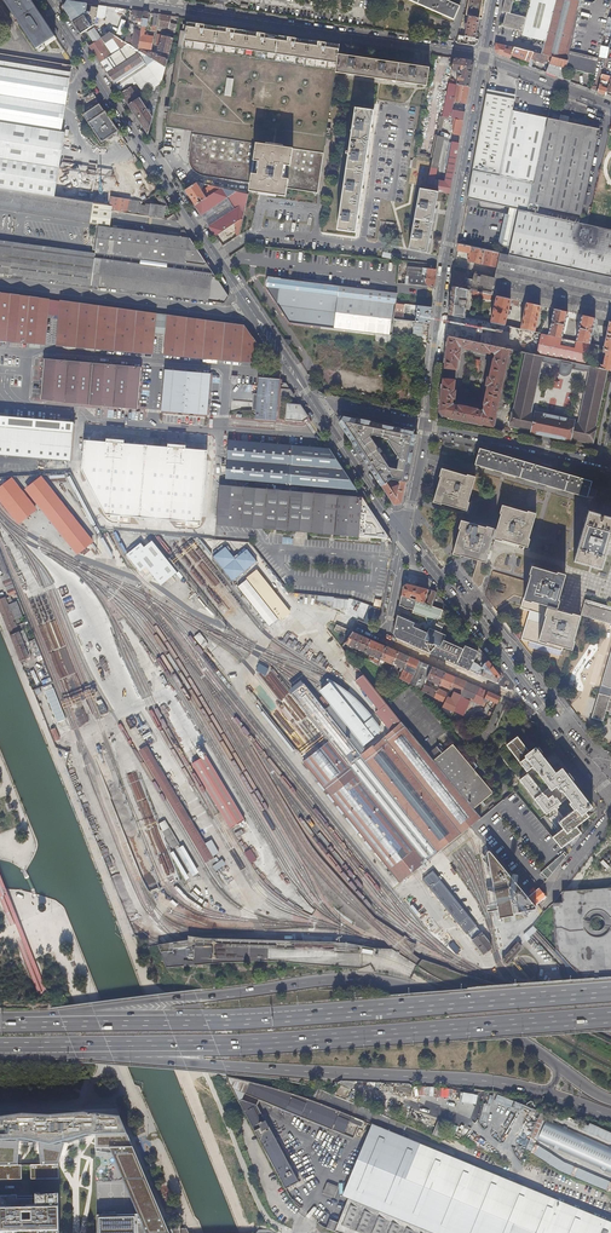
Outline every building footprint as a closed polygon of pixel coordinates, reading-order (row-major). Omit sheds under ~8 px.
[(37,48),(55,36),(32,0),(5,0),(37,48)] [(454,21),(460,7),(445,1),(445,0),(406,0),(454,21)] [(466,16),(468,16),(482,19),(486,0),(469,0),(466,16)] [(522,35),(546,41),(543,54),(552,57),(568,60),(580,1),(580,0),(579,0),(505,0),(503,11),(506,12),(503,27),(523,32),(522,35)] [(604,36),(604,35),(609,18),(608,17),(610,8),(610,4),(610,0),(596,0),(595,4),(580,1),(568,60),(566,68),(594,77),(600,53),(601,46),(604,36)] [(91,9),(91,5),(68,1),(64,8),(72,21),(82,15),(83,8),(91,9)] [(97,19),(99,6),(95,5),(91,5),(91,9),(91,11),(85,11),(85,15),(73,22),(81,34),(94,26),(95,25),(97,24),(96,23),(97,19)] [(126,42),(128,24),(130,10),(99,6),(97,19),(96,23),(97,24),(110,33),(126,42)] [(141,28),(144,12),(133,11),(132,20),(140,22),(139,28),(141,28)] [(147,27),(149,13),(144,12),(141,28),(141,31),(139,46),(138,48),(152,50),(154,36),(144,35),(145,27),(147,27)] [(159,26),(169,28),(170,23),(172,16),(161,15),(159,26)] [(482,19),(468,16),(467,25),(465,24),(464,30),(466,30),(465,37),(478,40),(482,19)] [(288,188),(318,193),(323,155),(326,140),(327,135),(328,128),(328,123),(329,119),(330,109),(331,106),(335,75),(336,72),(336,71),(339,54),(340,46),(187,23),(187,26),(186,32),(182,31),(180,31),(178,48),(169,104),(167,103),(166,107),(165,106),(164,113),(168,114),(166,127),(193,131),(193,136),(190,156),(190,159),(190,163),(191,166),(193,168),(196,172),(197,173),(199,174),(203,176),(251,183),(250,191),(287,197),(288,188)] [(168,31),(175,33),(177,24),(170,23),(169,28),(168,31)] [(81,34),(89,46),(110,33),(97,24),(95,25),(94,26),(81,34)] [(132,45),(139,46),(141,31),(135,30),(132,45)] [(95,54),(100,63),(120,50),(118,47),(111,51),(111,52),(108,53),(102,45),(100,42),(103,40),(104,43),(105,44),(114,38),(121,49),(124,48),(129,44),(126,42),(110,33),(89,46),(95,54)] [(167,55),(169,56),(173,38),(158,34),(156,45),(159,46),(158,51),(167,53),(167,55)] [(465,37),(459,36),(457,44),(474,46),(478,43),(478,40),(465,37)] [(512,55),(515,47),(496,43),(495,50),(497,54),(510,59),(512,55)] [(103,67),(107,73),(140,51),(130,45),(129,44),(124,48),(121,49),(120,50),(100,63),(103,67)] [(530,62),(534,52),(515,47),(512,55),(530,62)] [(125,100),(129,106),(139,99),(140,98),(152,90),(162,83),(166,68),(164,66),(152,59),(143,53),(140,52),(108,73),(114,81),(113,82),(121,84),(132,77),(137,84),(126,91),(121,94),(125,100)] [(164,66),(166,68),(168,60),(157,56),(157,54),(153,52),(152,59),(164,66)] [(550,61),(552,57),(543,54),(534,52),(530,62),(529,66),(532,67),(533,63),(533,60),(545,64),(547,60),(550,61)] [(430,68),(339,54),(336,71),(336,72),(427,86),(430,68)] [(565,73),(566,71),(554,68),(555,65),(566,68),(568,60),(552,57),(550,61),(546,72),(564,79),(565,73)] [(472,61),(454,58),(451,73),(453,73),(453,71),(458,72),(460,71),(461,72),(459,73),(457,85),(470,87),(474,64),(472,61)] [(61,132),(71,73),(0,61),(0,123),(61,132)] [(606,95),(606,94),(607,91),(608,86),(605,86),(606,81),(609,82),(610,79),(610,77),(602,74),(598,92),(606,95)] [(121,84),(126,91),(137,84),(132,77),(121,84)] [(150,108),(155,109),(162,83),(152,90),(155,92),(154,95),(154,94),(150,108)] [(467,104),(470,87),(457,85),(453,84),(449,83),(442,117),(455,119),(456,120),(464,121),(465,112),(453,110),(455,101),(467,104)] [(488,89),(487,94),(515,100),(516,95),(488,89)] [(96,97),(93,92),(84,98),(88,103),(96,97)] [(487,94),(473,170),(500,176),(513,111),(515,100),(487,94)] [(138,119),(149,135),(154,115),(152,115),(150,113),(151,113),(149,109),(148,110),(140,98),(139,99),(129,106),(138,119)] [(116,132),(119,131),(101,104),(84,114),(84,116),(88,123),(89,123),(90,125),(91,125),(101,140),(101,141),(102,142),(104,141),(104,140),(116,132)] [(356,108),(353,126),(350,152),(347,152),(347,154),(349,155),(338,230),(356,232),(357,233),(368,154),(371,132),(371,130),(374,111),(356,108)] [(513,111),(500,176),(534,183),(547,118),(513,111)] [(600,129),(547,118),(534,183),(528,211),(565,220),(570,221),(572,213),(581,215),(600,129)] [(455,128),(453,135),(461,136),(464,121),(456,120),(455,119),(453,127),(455,128)] [(55,187),(65,133),(61,132),(0,123),(0,178),(55,187)] [(445,137),(438,136),(433,158),(429,175),(436,177),(445,137)] [(436,177),(429,175),(429,176),(426,190),(439,192),(449,194),(450,194),(460,144),(453,143),(445,181),(436,179),(436,177)] [(468,198),(518,209),(528,211),(534,183),(500,176),(473,170),(468,198)] [(54,197),(55,187),(0,178),(0,189),(54,197)] [(197,182),(185,191),(195,205),(221,188),(212,186),(203,192),(202,190),(203,189),(203,188),(205,184),(197,182)] [(221,188),(195,205),(201,215),(227,198),(234,193),(242,205),(235,210),(219,221),(210,227),(216,236),(235,223),(243,218),(248,194),(221,188)] [(100,225),(100,226),(107,227),(110,211),(109,211),(110,206),(109,205),(94,203),(54,197),(0,189),(0,210),(100,225)] [(439,192),(426,190),(421,189),(410,249),(428,252),(437,201),(439,192)] [(143,201),(111,196),(109,205),(110,206),(109,211),(110,211),(140,216),(140,215),(168,218),(174,214),(162,195),(161,196),(158,192),(155,194),(162,206),(146,204),(146,206),(143,205),(143,201)] [(234,193),(227,198),(235,210),(242,205),(234,193)] [(584,271),(610,277),(610,230),(586,224),(570,221),(565,220),(528,211),(518,209),(508,255),(532,260),(584,271)] [(217,217),(207,224),(210,227),(219,221),(217,217)] [(239,229),(235,223),(216,236),(219,242),(231,234),(232,234),(239,229)] [(181,237),(107,227),(100,226),(96,250),(204,266),(207,263),(190,238),(186,231),(182,231),(181,237)] [(10,276),(10,274),(91,285),(94,261),(95,253),(0,241),(0,275),(10,276)] [(610,322),(610,278),(584,271),(532,260),(508,255),(498,252),(460,244),(459,244),(458,250),(469,252),(467,261),(497,268),(495,278),(492,277),(488,294),(511,299),(514,300),(540,306),(542,306),(547,307),(552,309),(554,309),(595,318),(598,319),(610,322)] [(96,250),(95,253),(94,261),(212,277),(216,277),(207,263),(204,266),(96,250)] [(94,261),(91,285),(209,300),(212,277),(94,261)] [(434,287),(436,269),(408,267),(406,284),(409,284),(434,287)] [(468,290),(473,291),(488,294),(492,277),(474,273),(473,279),(465,278),(466,274),(465,273),(454,270),(453,286),(468,290)] [(225,303),(229,297),(216,277),(212,277),(209,300),(225,303)] [(267,278),(266,288),(285,290),(337,296),(396,303),(397,303),(398,293),(394,292),(267,278)] [(453,286),(449,315),(452,315),(465,317),(468,290),(453,286)] [(285,290),(266,288),(277,304),(283,303),(285,290)] [(289,323),(334,329),(337,296),(285,290),(283,303),(277,304),(289,323)] [(491,322),(505,325),(511,299),(488,294),(473,291),(472,295),(477,297),(488,299),(493,299),(494,297),(497,298),(491,322)] [(49,300),(0,294),(0,341),(31,344),(40,344),(44,345),(47,313),(49,300)] [(396,303),(337,296),(334,329),(391,335),(394,319),(396,303)] [(61,302),(49,300),(47,313),(60,315),(61,302)] [(521,329),(535,332),(540,306),(514,300),(514,304),(515,306),(523,307),(524,307),(525,305),(526,306),(521,329)] [(156,314),(61,302),(60,315),(57,345),(153,354),(155,333),(156,314)] [(412,305),(397,303),(396,303),(394,319),(403,320),(404,313),(411,313),(412,305)] [(430,323),(432,307),(418,305),(416,322),(430,323)] [(595,318),(554,309),(549,334),(541,333),(537,354),(585,365),(595,318)] [(169,316),(156,314),(155,333),(167,334),(169,316)] [(465,317),(452,315),(450,325),(477,330),(479,320),(473,318),(473,319),(465,317)] [(245,326),(169,316),(167,334),(165,355),(208,359),(217,359),(260,363),(261,350),(245,326)] [(598,319),(598,325),(607,327),(607,324),(609,324),(604,346),(605,346),(603,355),(605,356),(604,361),(603,365),(601,364),(600,368),(607,370),(610,371),(610,322),(598,319)] [(487,332),(489,322),(481,320),(478,331),(487,332)] [(527,352),(537,354),(541,333),(535,332),(521,329),(505,325),(491,322),(487,339),(486,344),(510,349),(527,352)] [(508,356),(510,349),(486,344),(448,336),(445,367),(445,368),(456,369),(456,368),(458,359),(460,358),(460,352),(459,351),(459,347),(461,345),(465,346),(465,347),(465,348),(489,353),(490,353),(490,352),(494,352),(495,355),(495,358),(494,359),(490,378),(489,377),(488,378),(486,384),(487,385),(488,386),(484,404),(485,405),(484,409),(481,411),(478,410),(478,409),(459,405),(458,405),(458,406),(454,405),(452,403),(453,398),(454,399),(455,398),(456,391),(455,390),(454,390),(455,381),(454,380),(444,379),(443,379),(439,410),(444,416),(493,426),(496,412),(495,412),(496,408),(497,408),(507,361),(506,361),(506,360),(507,357),(508,356)] [(607,370),(600,368),(585,365),(537,354),(527,352),(514,410),(513,410),(510,426),(532,430),(532,432),(570,440),(571,438),(593,443),(596,427),(595,427),(607,370)] [(85,363),(77,363),(45,360),(41,399),(74,403),(81,404),(90,405),(102,406),(137,409),(141,368),(85,363)] [(165,370),(162,411),(207,415),(210,374),(165,370)] [(260,378),(256,419),(276,421),(279,380),(260,378)] [(295,396),(286,383),(282,385),(281,395),(295,396)] [(309,417),(301,405),(287,404),(286,420),(303,422),(309,417)] [(0,417),(0,455),(71,461),(74,425),(74,424),(0,417)] [(381,487),(391,480),(399,482),(406,483),(416,436),(412,432),(341,417),(338,421),(381,487)] [(85,444),(83,471),(105,514),(110,524),(201,531),(207,455),(186,453),(186,446),(169,444),(168,451),(124,448),(124,441),(108,439),(107,446),(85,444)] [(358,490),(330,449),(232,441),(228,479),(300,485),(306,486),(358,490)] [(481,448),(476,464),(587,497),(592,481),(481,448)] [(441,477),(433,502),(441,504),(442,502),(467,510),(470,502),(469,501),(476,476),(467,474),(467,475),(442,468),(440,476),(441,477)] [(40,478),(27,489),(78,554),(91,543),(40,478)] [(0,487),(0,497),(20,523),(34,511),(10,480),(0,487)] [(402,503),(406,483),(399,482),(399,485),(390,488),(387,483),(382,486),(394,505),(402,503)] [(390,538),(363,497),(305,493),(300,492),(220,486),(217,524),(390,538)] [(460,528),(453,553),(461,555),(487,562),(489,554),(488,553),(492,538),(502,541),(502,540),(528,547),(530,539),(529,539),(536,513),(528,511),(527,512),(502,505),(500,513),(501,513),(497,529),(489,526),(488,527),(461,519),(459,527),(460,528)] [(574,560),(586,564),(588,557),(592,558),(590,565),(602,568),(610,537),(610,517),(604,515),(602,522),(598,521),(601,513),(589,510),(574,560)] [(93,520),(89,522),(92,529),(97,527),(93,520)] [(225,547),(213,556),(267,629),(289,612),(260,573),(262,572),(245,548),(232,557),(225,547)] [(4,576),(8,574),(0,554),(0,565),(4,576)] [(574,640),(581,615),(573,613),(572,614),(563,611),(557,609),(560,600),(558,600),(566,574),(557,571),(557,572),(532,565),(529,573),(530,574),(520,607),(541,613),(538,621),(527,618),(521,639),(562,651),(563,646),(572,649),(575,640),(574,640)] [(9,597),(16,594),(8,574),(4,576),(1,577),(9,597)] [(404,586),(402,596),(424,603),(429,589),(407,584),(404,586)] [(430,595),(426,604),(432,606),(437,593),(435,591),(433,590),(431,596),(430,595)] [(441,609),(445,610),(452,613),(437,593),(432,606),(436,607),(437,604),(441,609)] [(424,603),(402,596),(400,605),(413,610),(413,612),(426,616),(428,623),(442,618),(445,610),(441,609),(436,607),(432,606),(426,604),(424,603)] [(37,646),(36,642),(29,644),(24,630),(20,632),(20,631),(18,632),(15,624),(14,621),(19,619),(23,618),(19,610),(17,602),(8,605),(5,598),(0,600),(0,610),(21,661),(21,660),(22,662),(25,661),(24,659),(31,656),(28,649),(31,648),(37,646)] [(347,609),(348,599),(332,598),(331,608),(347,609)] [(581,615),(596,620),(601,604),(586,600),(584,605),(581,615)] [(601,604),(596,620),(610,624),(610,607),(601,604)] [(368,624),(374,608),(366,605),(364,613),(360,611),(357,620),(368,624)] [(415,623),(398,615),(394,633),(396,638),(470,670),(479,651),(465,645),(464,649),(445,640),(447,635),(430,628),(428,632),(414,626),(415,623)] [(337,625),(335,630),(347,636),(350,630),(337,625)] [(353,632),(346,643),(375,656),(374,660),(369,658),(368,660),(378,665),(381,659),(387,646),(353,632)] [(200,634),(195,638),(201,646),(206,642),(200,634)] [(399,652),(387,646),(381,659),(393,665),(399,652)] [(591,718),(603,721),(606,711),(609,712),(609,715),(610,715),(610,651),(591,718)] [(390,672),(400,678),(404,670),(406,665),(410,657),(399,652),(393,665),(391,670),(390,672)] [(484,670),(482,675),(496,682),(501,676),(487,658),(483,661),(484,663),(482,667),(482,668),(484,670)] [(414,675),(410,684),(422,691),(425,685),(425,684),(426,682),(427,679),(433,666),(420,661),(417,667),(416,669),(414,675)] [(256,669),(261,673),(265,666),(260,663),(256,669)] [(437,687),(439,688),(440,685),(446,672),(433,666),(427,679),(432,682),(432,683),(435,684),(435,683),(438,685),(437,687)] [(404,670),(400,678),(410,684),(414,675),(404,670)] [(451,690),(456,677),(446,672),(440,685),(451,690)] [(461,696),(468,682),(456,677),(451,690),(457,692),(455,697),(460,699),(461,696)] [(498,704),(501,697),(468,682),(461,696),(483,705),(485,698),(498,704)] [(348,763),(360,753),(337,725),(305,684),(301,687),(296,691),(292,694),(316,725),(348,763)] [(53,685),(43,688),(54,723),(63,720),(53,685)] [(422,691),(435,698),(438,690),(437,689),(436,690),(425,685),(422,691)] [(445,703),(448,697),(449,693),(439,688),(438,690),(435,698),(445,703)] [(444,706),(454,711),(459,702),(448,697),(445,703),(444,706)] [(104,704),(98,706),(101,715),(107,713),(104,704)] [(327,741),(305,715),(302,718),(293,724),(314,751),(327,741)] [(481,817),(401,722),(388,733),(380,740),(371,747),(370,746),(369,747),(364,750),(360,753),(348,763),(346,765),(320,785),(399,882),(413,871),(442,849),(447,845),(452,840),(457,836),(464,830),(481,817)] [(54,741),(60,740),(56,729),(51,731),(51,732),(54,741)] [(533,735),(532,734),(529,731),(524,735),(527,739),(533,735)] [(552,837),(561,847),(581,832),(576,826),(589,816),(585,811),(592,806),(562,767),(556,772),(537,748),(531,753),(518,736),(506,745),(527,771),(533,766),(549,787),(541,793),(540,792),(533,797),(559,831),(552,837)] [(320,785),(346,765),(327,741),(314,751),(301,761),(320,785)] [(135,749),(203,861),(210,857),(143,744),(135,749)] [(434,760),(474,808),(493,792),(453,744),(434,760)] [(190,764),(223,818),(238,809),(206,755),(190,764)] [(232,837),(226,828),(224,828),(223,830),(228,839),(232,837)] [(162,832),(171,848),(178,844),(168,829),(162,832)] [(243,852),(250,863),(256,859),(249,848),(243,852)] [(488,852),(488,853),(498,906),(499,913),(500,919),(515,916),(514,914),(534,910),(536,910),(537,909),(537,907),(536,906),(529,898),(491,852),(490,852),(489,851),(488,852)] [(541,877),(547,880),(568,856),(565,852),(541,872),(540,875),(541,877)] [(215,870),(225,864),(222,859),(212,865),(215,870)] [(602,859),(600,862),(607,869),(609,867),(602,859)] [(423,879),(483,954),(491,948),(490,942),(434,870),(423,879)] [(539,889),(529,898),(536,906),(546,898),(539,889)] [(561,893),(562,903),(552,904),(555,950),(583,980),(610,978),(610,889),(561,893)] [(486,909),(487,915),(499,913),(498,906),(486,909)] [(527,939),(536,930),(532,925),(522,935),(527,939)] [(456,955),(461,951),(455,941),(449,944),(456,955)] [(502,960),(506,964),(521,949),(520,948),(521,946),(518,943),(502,960)] [(335,1232),(337,1232),(610,1232),(610,1223),(406,1139),(408,1135),(403,1133),(406,1126),(317,1090),(312,1100),(303,1097),(294,1093),(285,1090),(271,1085),(254,1081),(240,1079),(226,1077),(239,1102),(285,1190),(298,1182),(291,1169),(294,1168),(292,1163),(289,1165),(277,1143),(280,1141),(277,1137),(275,1138),(257,1106),(242,1100),(244,1094),(353,1139),(358,1127),(361,1128),(364,1122),(372,1125),(346,1187),(343,1186),(339,1195),(348,1199),(335,1232)] [(0,1111),(0,1166),(18,1165),(18,1161),(20,1142),(39,1142),(40,1161),(40,1165),(59,1164),(59,1161),(66,1136),(77,1136),(77,1137),(77,1138),(79,1139),(80,1139),(81,1138),(82,1137),(82,1136),(95,1136),(128,1136),(120,1117),(56,1110),(55,1110),(0,1111)] [(465,1120),(467,1113),(459,1111),(457,1118),(465,1120)] [(546,1120),(537,1141),(610,1173),(610,1148),(546,1120)] [(95,1152),(111,1155),(137,1212),(102,1213),(102,1215),(97,1215),(97,1232),(150,1232),(153,1230),(168,1230),(128,1136),(95,1136),(95,1144),(95,1145),(95,1152)] [(40,1165),(31,1165),(31,1180),(59,1179),(59,1164),(40,1165)] [(22,1180),(21,1165),(18,1165),(0,1166),(0,1180),(22,1180)] [(0,1197),(0,1232),(60,1232),(59,1195),(0,1197)] [(325,1228),(333,1231),(336,1222),(328,1219),(325,1228)]
